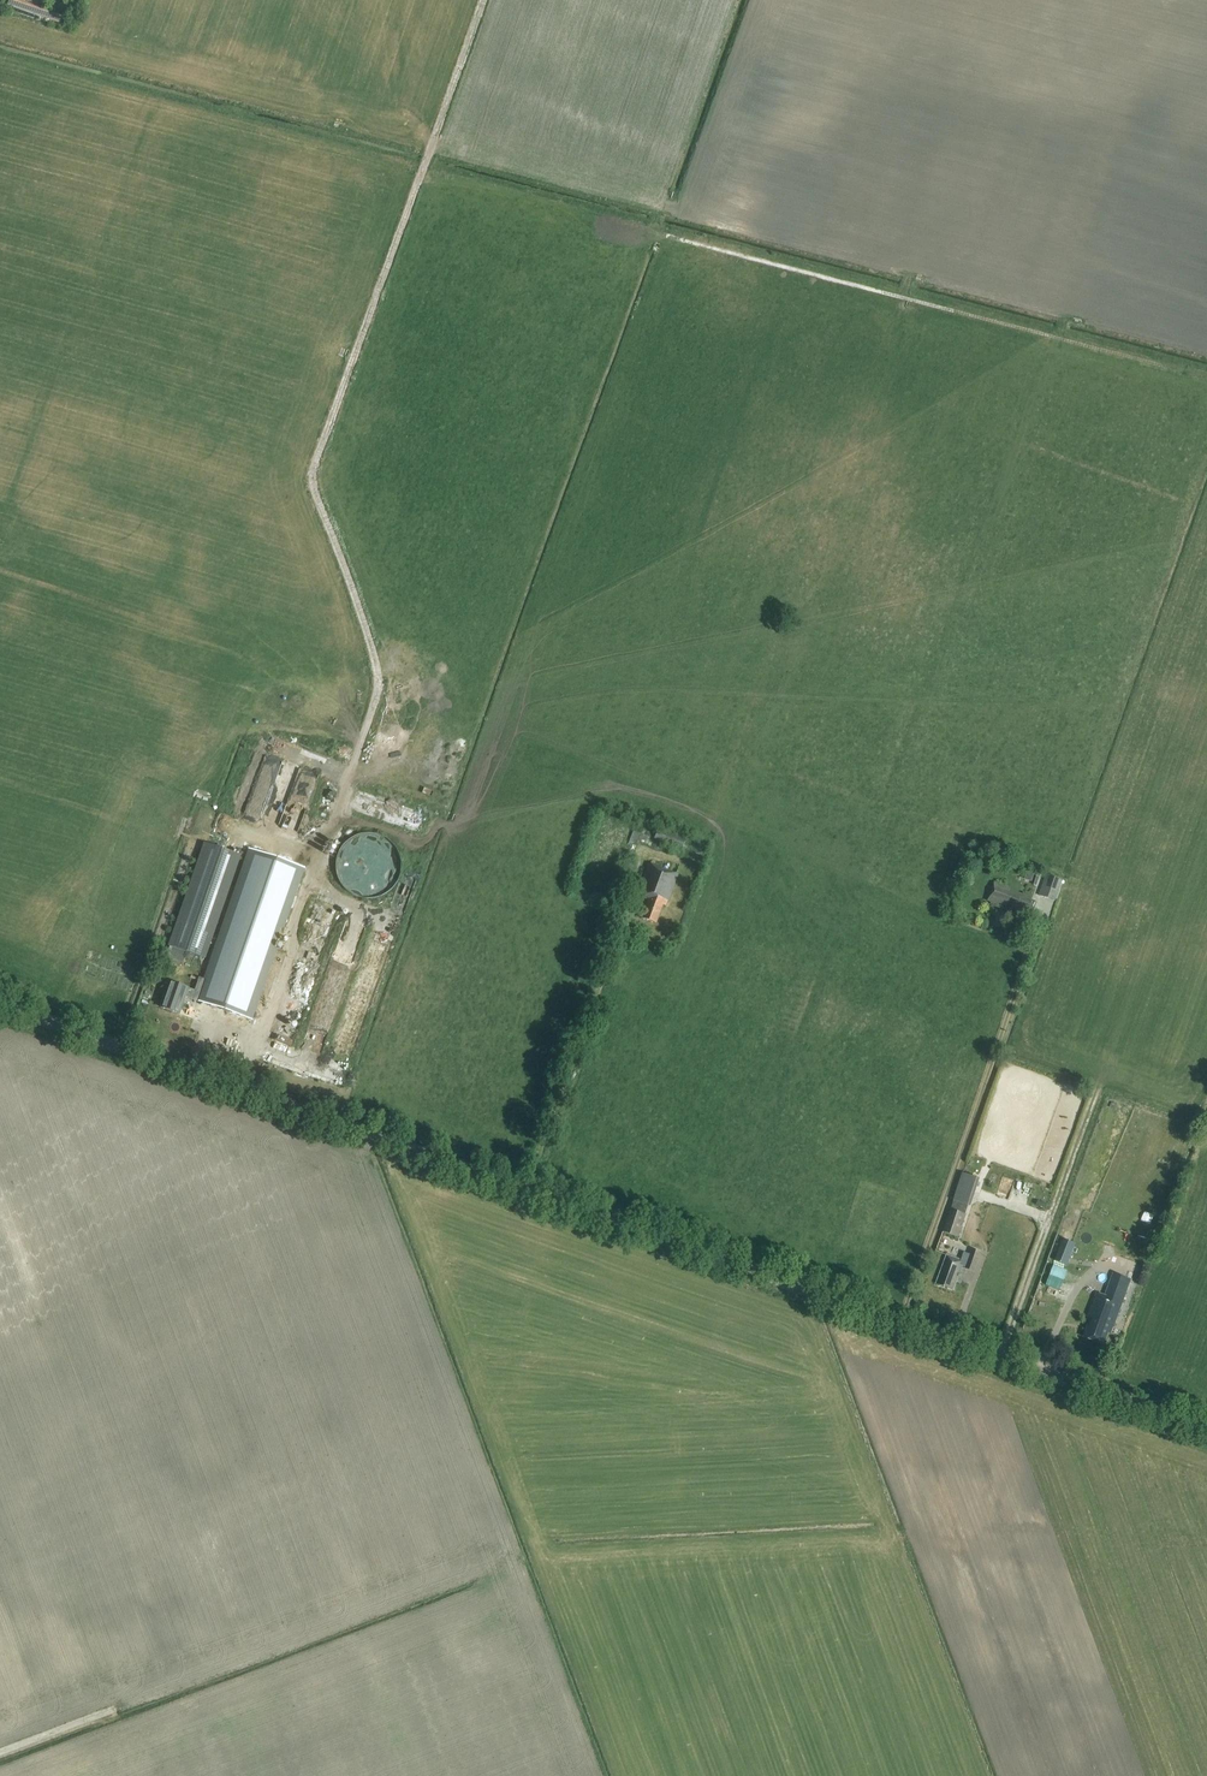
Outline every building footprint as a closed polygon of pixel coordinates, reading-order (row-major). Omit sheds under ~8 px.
[(60,23),(63,15),(19,0),(8,0),(7,6),(60,23)] [(634,831),(630,842),(654,850),(658,841),(682,849),(686,838),(658,828),(654,839),(634,831)] [(403,883),(385,830),(354,840),(356,846),(339,852),(351,890),(366,885),(367,889),(373,887),(375,892),(403,883)] [(203,844),(189,884),(168,946),(206,960),(242,857),(203,844)] [(194,991),(188,989),(170,983),(161,1008),(179,1014),(184,998),(204,1005),(204,1004),(249,1019),(257,996),(270,1001),(285,959),(271,955),(302,868),(251,850),(206,981),(198,978),(194,991)] [(639,895),(649,900),(641,919),(657,924),(663,905),(666,906),(668,901),(678,875),(649,864),(639,895)] [(1038,894),(1055,900),(1063,879),(1046,873),(1038,894)] [(988,901),(992,903),(991,906),(1011,913),(1013,909),(1018,911),(1017,914),(1026,917),(1028,910),(1032,912),(1036,902),(1032,900),(1034,896),(1025,893),(1024,895),(1011,891),(1011,889),(1002,885),(994,882),(988,901)] [(959,1236),(978,1176),(963,1172),(943,1231),(959,1236)] [(1059,1260),(1069,1263),(1077,1243),(1065,1238),(1058,1254),(1057,1259),(1059,1260)] [(974,1270),(981,1251),(973,1248),(971,1253),(964,1251),(962,1259),(947,1253),(936,1282),(953,1288),(962,1264),(966,1266),(966,1267),(974,1270)] [(1085,1338),(1104,1345),(1109,1331),(1112,1332),(1130,1281),(1115,1274),(1106,1297),(1097,1293),(1088,1318),(1087,1323),(1089,1324),(1085,1338)]
